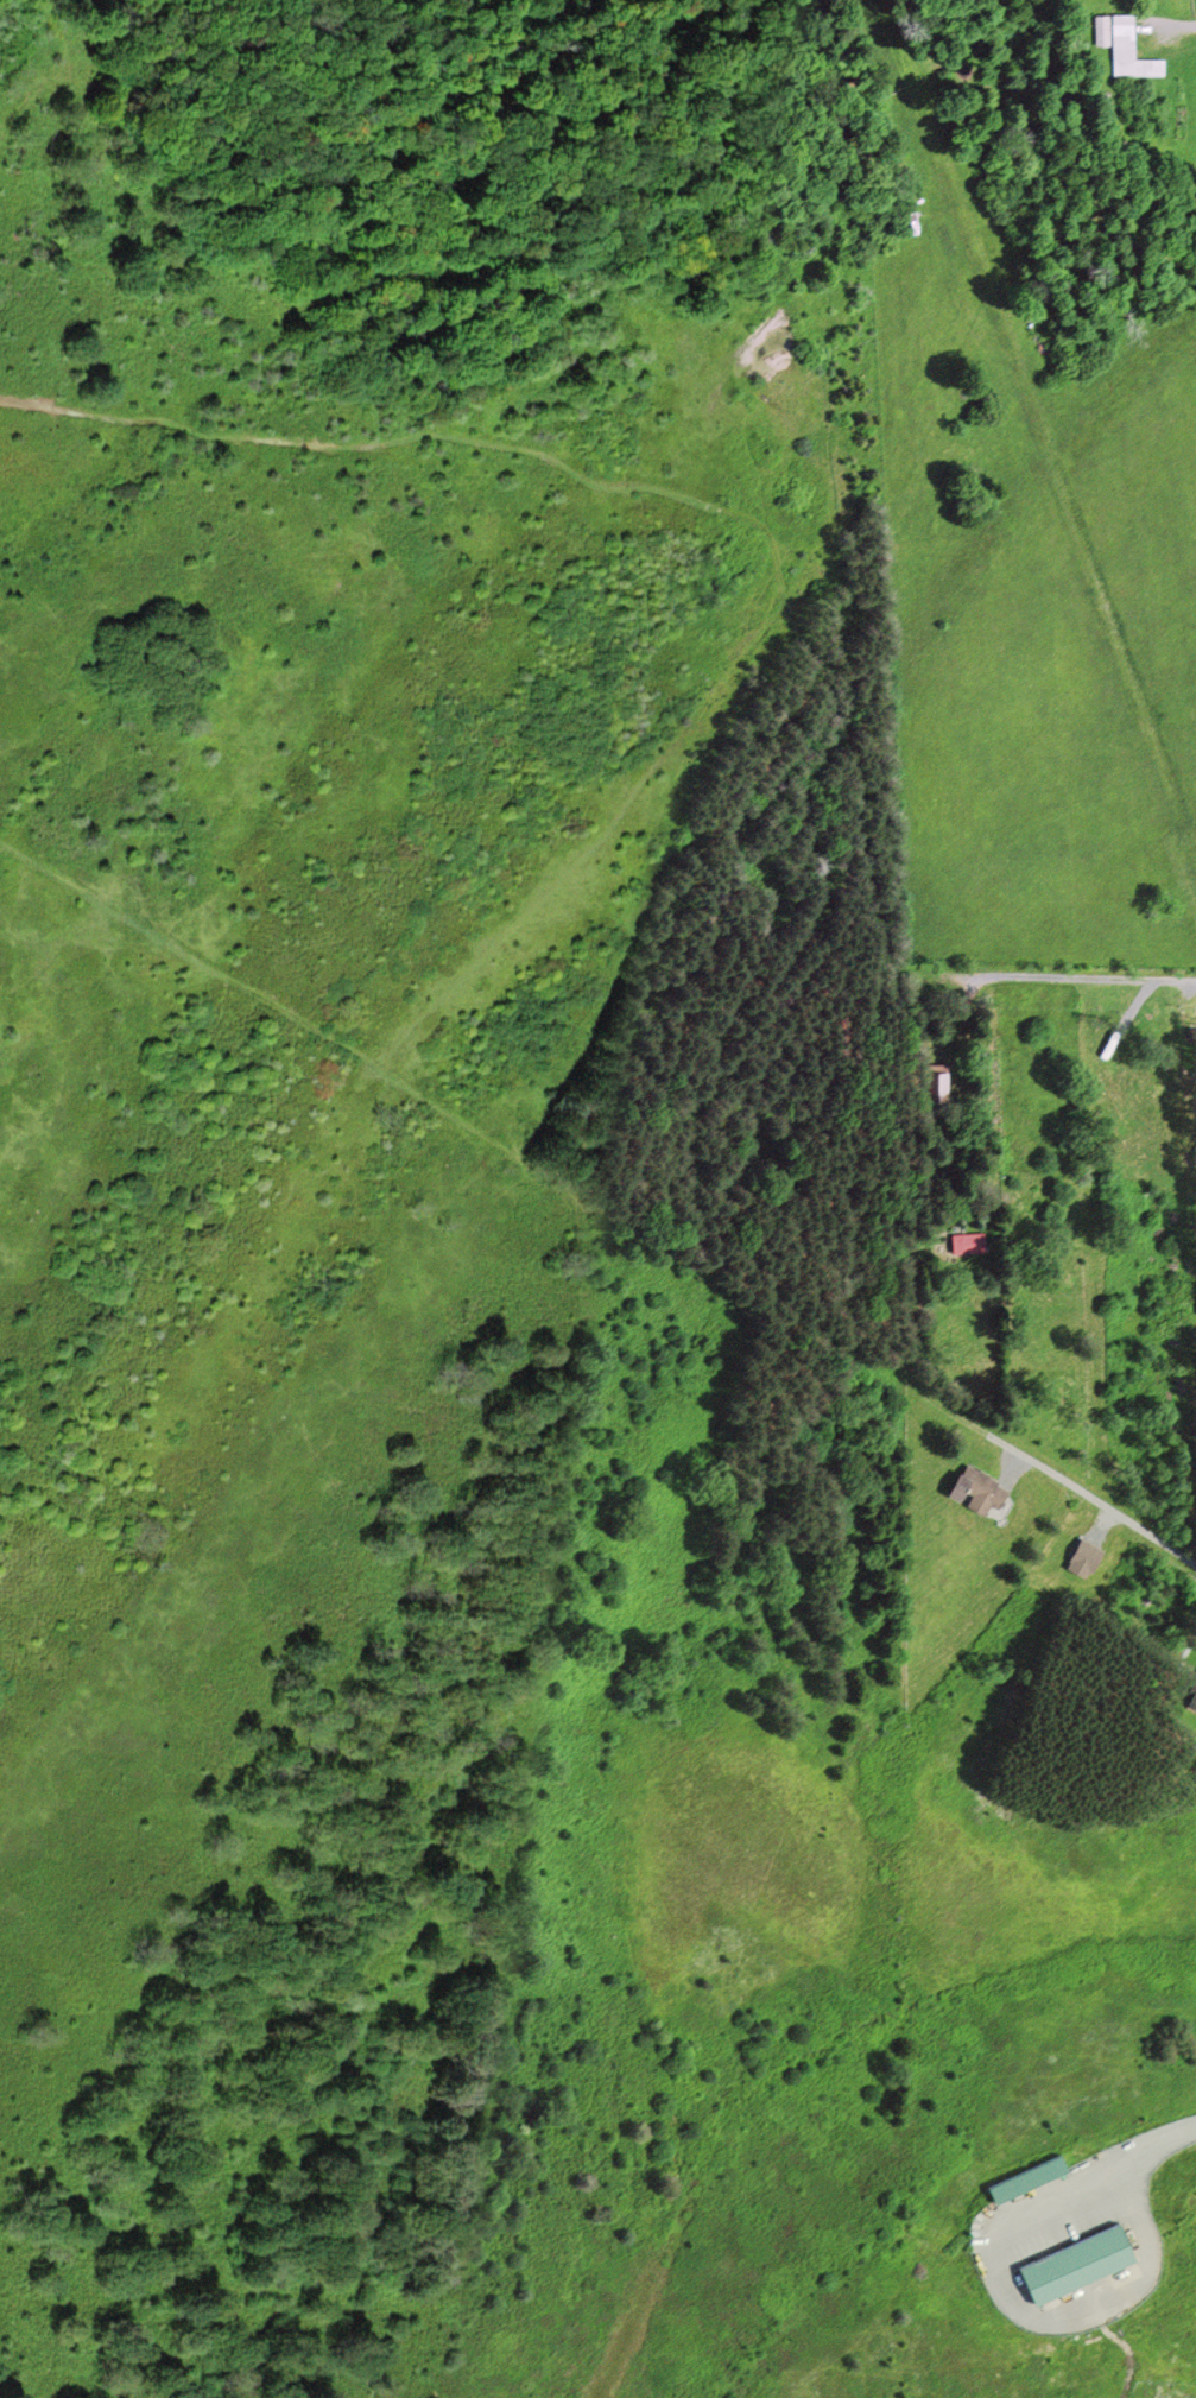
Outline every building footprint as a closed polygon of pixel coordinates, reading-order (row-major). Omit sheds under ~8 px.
[(1129,14),(1095,15),(1095,46),(1112,45),(1112,76),(1160,75),(1160,58),(1130,59),(1129,14)] [(932,1066),(932,1100),(950,1100),(950,1066),(932,1066)] [(949,1233),(981,1232),(981,1251),(949,1252),(949,1233)] [(963,1462),(976,1470),(979,1468),(988,1474),(988,1476),(995,1481),(994,1483),(1005,1489),(995,1505),(987,1500),(980,1511),(966,1502),(972,1493),(960,1486),(953,1498),(939,1491),(951,1468),(958,1473),(963,1462)] [(1078,1535),(1103,1548),(1090,1571),(1088,1570),(1086,1575),(1065,1565),(1069,1559),(1067,1557),(1078,1535)] [(1186,1685),(1195,1669),(1195,1710),(1185,1704),(1192,1688),(1186,1685)] [(983,2184),(989,2198),(1065,2168),(1059,2154),(983,2184)] [(1011,2265),(1026,2302),(1134,2258),(1119,2221),(1011,2265)]
